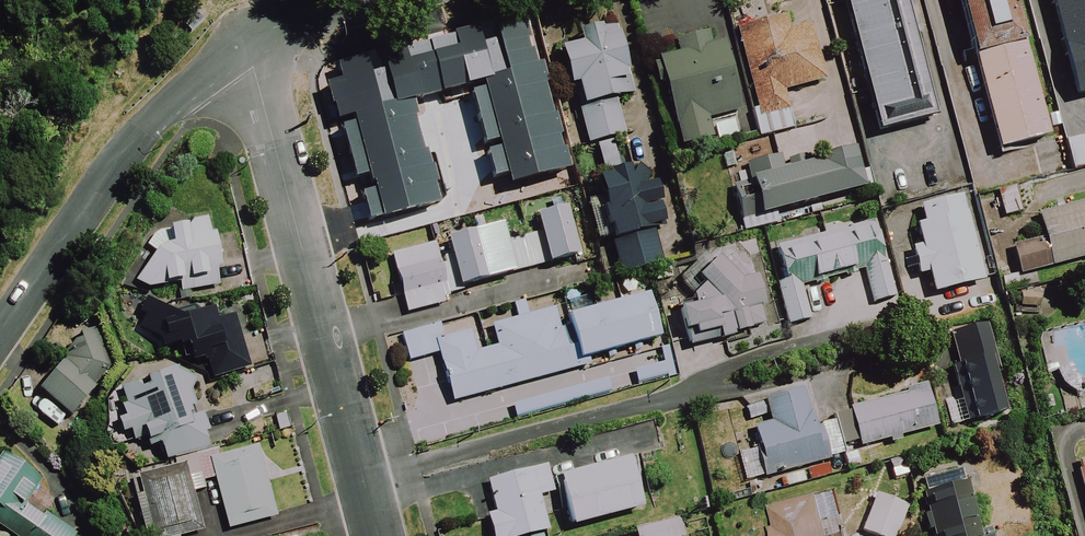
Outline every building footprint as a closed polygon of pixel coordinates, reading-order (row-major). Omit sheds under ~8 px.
[(859,117),(913,104),(887,0),(830,0),(859,117)] [(989,144),(1032,132),(994,0),(947,0),(989,144)] [(1060,90),(1084,83),(1084,0),(1037,0),(1060,90)] [(824,82),(809,24),(792,28),(789,16),(734,30),(757,117),(786,109),(782,93),(824,82)] [(579,109),(587,146),(624,137),(615,101),(633,96),(616,25),(578,34),(580,46),(559,51),(568,90),(574,88),(579,109)] [(705,120),(741,111),(724,44),(717,46),(713,29),(679,37),(684,55),(657,62),(679,148),(710,140),(705,120)] [(517,31),(471,46),(498,129),(544,114),(517,31)] [(468,106),(455,61),(433,67),(446,112),(468,106)] [(389,73),(327,88),(337,127),(362,121),(373,163),(409,154),(389,73)] [(833,137),(730,165),(742,209),(845,181),(833,137)] [(1063,143),(1071,173),(1084,169),(1084,138),(1063,143)] [(664,225),(648,164),(593,179),(619,276),(664,264),(654,228),(664,225)] [(403,179),(368,188),(377,222),(412,212),(403,179)] [(1022,214),(1020,206),(1036,202),(1033,187),(1016,191),(996,195),(1001,219),(1022,214)] [(922,224),(915,226),(920,248),(910,250),(917,278),(926,275),(931,295),(983,282),(962,198),(918,208),(922,224)] [(1034,215),(1040,239),(1012,247),(1020,276),(1084,259),(1084,202),(1034,215)] [(457,290),(580,256),(567,207),(444,240),(457,290)] [(138,294),(212,282),(208,254),(219,252),(216,236),(211,237),(208,219),(191,221),(193,229),(150,236),(153,260),(136,277),(138,294)] [(779,226),(784,246),(766,251),(786,328),(809,322),(800,285),(862,269),(871,305),(894,299),(873,222),(802,242),(796,221),(779,226)] [(449,304),(433,242),(389,254),(406,315),(449,304)] [(763,276),(739,282),(723,267),(715,259),(698,275),(701,290),(689,292),(693,308),(676,312),(681,335),(692,332),(694,338),(717,333),(718,337),(774,325),(763,276)] [(658,339),(646,295),(567,318),(580,362),(658,339)] [(212,379),(271,363),(266,343),(243,349),(232,306),(182,320),(171,316),(151,304),(136,329),(160,343),(165,354),(188,347),(193,364),(207,361),(212,379)] [(511,307),(514,320),(490,327),(496,348),(474,354),(468,332),(442,339),(437,324),(400,334),(408,363),(438,355),(451,404),(573,370),(556,309),(527,316),(524,304),(511,307)] [(1002,416),(986,327),(950,333),(960,391),(965,422),(1002,416)] [(97,336),(83,334),(61,360),(63,363),(38,392),(69,419),(112,369),(97,336)] [(177,379),(175,373),(142,379),(144,385),(118,390),(121,405),(119,406),(122,422),(117,422),(120,438),(132,436),(133,440),(146,438),(148,448),(158,446),(159,452),(211,442),(206,416),(211,416),(207,392),(204,391),(197,391),(194,376),(177,379)] [(927,431),(915,382),(862,395),(846,399),(858,447),(927,431)] [(824,463),(804,390),(763,400),(770,424),(752,429),(765,478),(824,463)] [(274,519),(256,445),(209,456),(227,531),(274,519)] [(4,455),(0,461),(0,532),(6,535),(74,535),(44,514),(40,520),(22,506),(40,481),(4,455)] [(640,509),(627,460),(558,478),(571,528),(640,509)] [(183,466),(139,477),(153,535),(188,535),(200,533),(183,466)] [(545,467),(487,483),(495,513),(485,516),(491,535),(533,535),(547,532),(537,498),(552,494),(545,467)] [(983,479),(917,492),(926,535),(995,535),(983,479)] [(828,490),(766,506),(774,535),(826,535),(822,521),(835,518),(828,490)] [(875,496),(861,533),(868,535),(891,535),(902,506),(875,496)] [(668,525),(634,534),(635,535),(671,535),(668,525)]
